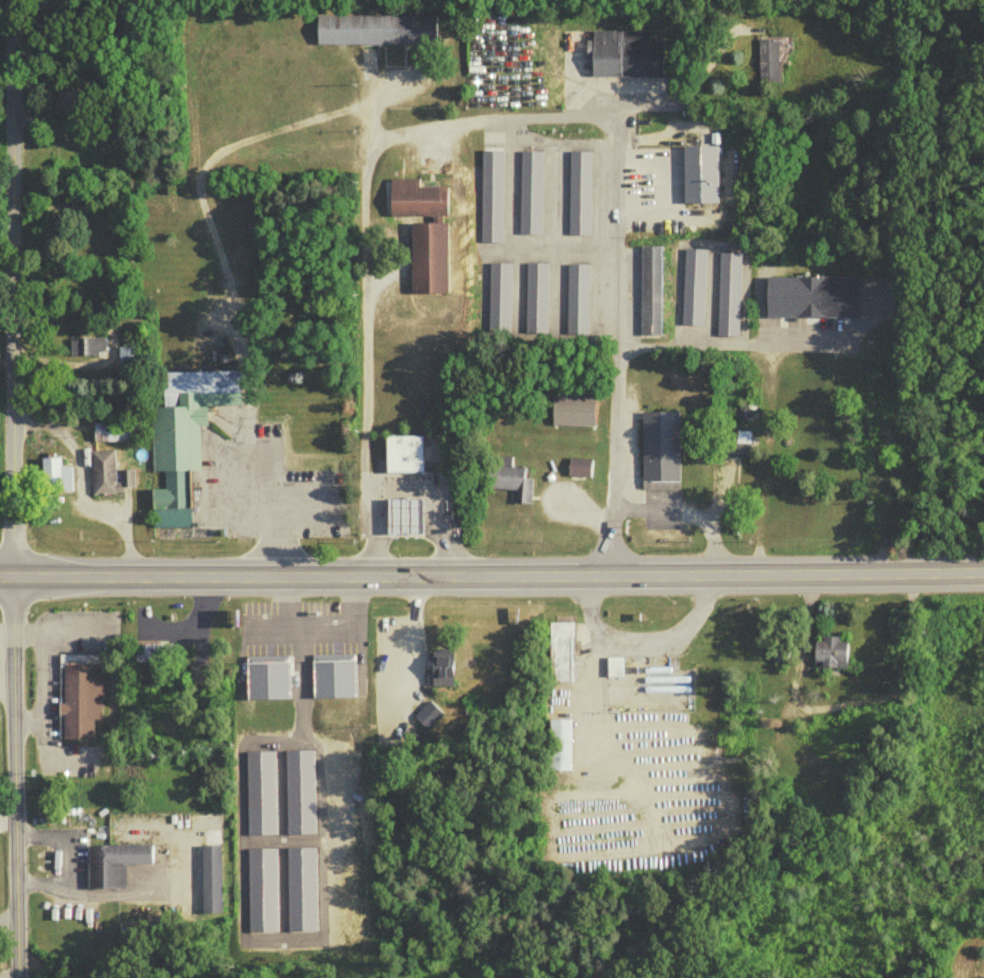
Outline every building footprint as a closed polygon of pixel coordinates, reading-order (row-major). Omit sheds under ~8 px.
[(312,13),(312,42),(435,43),(436,14),(312,13)] [(651,37),(651,28),(591,27),(591,37),(586,37),(586,56),(592,56),(592,71),(660,72),(660,37),(651,37)] [(757,37),(756,76),(774,76),(775,37),(757,37)] [(478,144),(474,238),(496,239),(499,145),(478,144)] [(682,144),(682,200),(719,200),(720,144),(682,144)] [(517,148),(515,231),(537,232),(538,148),(517,148)] [(567,148),(565,232),(587,232),(588,149),(567,148)] [(451,216),(451,185),(417,185),(417,177),(390,177),(390,212),(431,212),(431,222),(409,222),(410,287),(449,287),(449,220),(443,220),(443,216),(451,216)] [(640,244),(638,331),(659,331),(661,244),(640,244)] [(682,245),(679,322),(701,322),(703,245),(682,245)] [(717,250),(713,334),(737,335),(741,251),(717,250)] [(484,260),(483,334),(505,335),(506,260),(484,260)] [(523,260),(522,334),(543,335),(545,260),(523,260)] [(566,261),(564,335),(586,336),(587,261),(566,261)] [(859,315),(860,275),(793,275),(793,314),(859,315)] [(100,334),(100,350),(66,351),(65,335),(100,334)] [(105,361),(105,344),(71,344),(71,361),(105,361)] [(135,344),(115,344),(115,371),(135,371),(135,344)] [(163,494),(154,494),(154,525),(190,525),(190,467),(198,467),(198,423),(209,423),(209,404),(199,404),(199,403),(241,403),(241,366),(160,367),(161,402),(151,402),(151,467),(163,466),(163,494)] [(595,393),(594,424),(551,421),(553,391),(595,393)] [(639,409),(641,486),(680,485),(679,408),(639,409)] [(759,427),(759,411),(744,411),(744,427),(759,427)] [(93,420),(93,438),(138,438),(138,419),(93,420)] [(735,458),(753,458),(753,436),(735,436),(735,458)] [(423,476),(422,438),(384,439),(384,477),(423,476)] [(118,466),(118,471),(114,471),(114,449),(89,450),(90,488),(131,487),(131,466),(118,466)] [(71,465),(61,465),(61,455),(39,456),(40,490),(72,489),(71,465)] [(566,455),(565,474),(588,475),(589,457),(566,455)] [(508,498),(528,498),(528,477),(523,477),(524,464),(496,462),(495,486),(508,486),(508,498)] [(386,538),(422,538),(422,502),(385,503),(386,538)] [(575,634),(572,634),(573,679),(551,680),(550,620),(575,620),(575,634)] [(846,641),(838,641),(838,635),(822,635),(822,642),(814,642),(813,666),(846,666),(846,641)] [(58,652),(58,735),(100,735),(100,669),(104,669),(104,652),(58,652)] [(453,684),(432,684),(431,655),(452,654),(453,684)] [(608,655),(608,674),(623,674),(623,655),(608,655)] [(310,660),(311,697),(356,696),(355,659),(310,660)] [(244,662),(245,699),(289,698),(288,660),(244,662)] [(377,661),(377,682),(408,682),(408,661),(377,661)] [(428,697),(412,714),(427,729),(443,711),(428,697)] [(551,717),(574,717),(574,768),(551,768),(551,717)] [(283,747),(285,832),(314,831),(313,746),(283,747)] [(244,749),(246,834),(275,834),(273,748),(244,749)] [(156,861),(156,842),(88,843),(89,887),(127,887),(127,861),(156,861)] [(202,843),(203,909),(225,909),(224,843),(202,843)] [(286,845),(288,930),(317,929),(315,844),(286,845)] [(247,845),(249,931),(278,930),(276,845),(247,845)]
